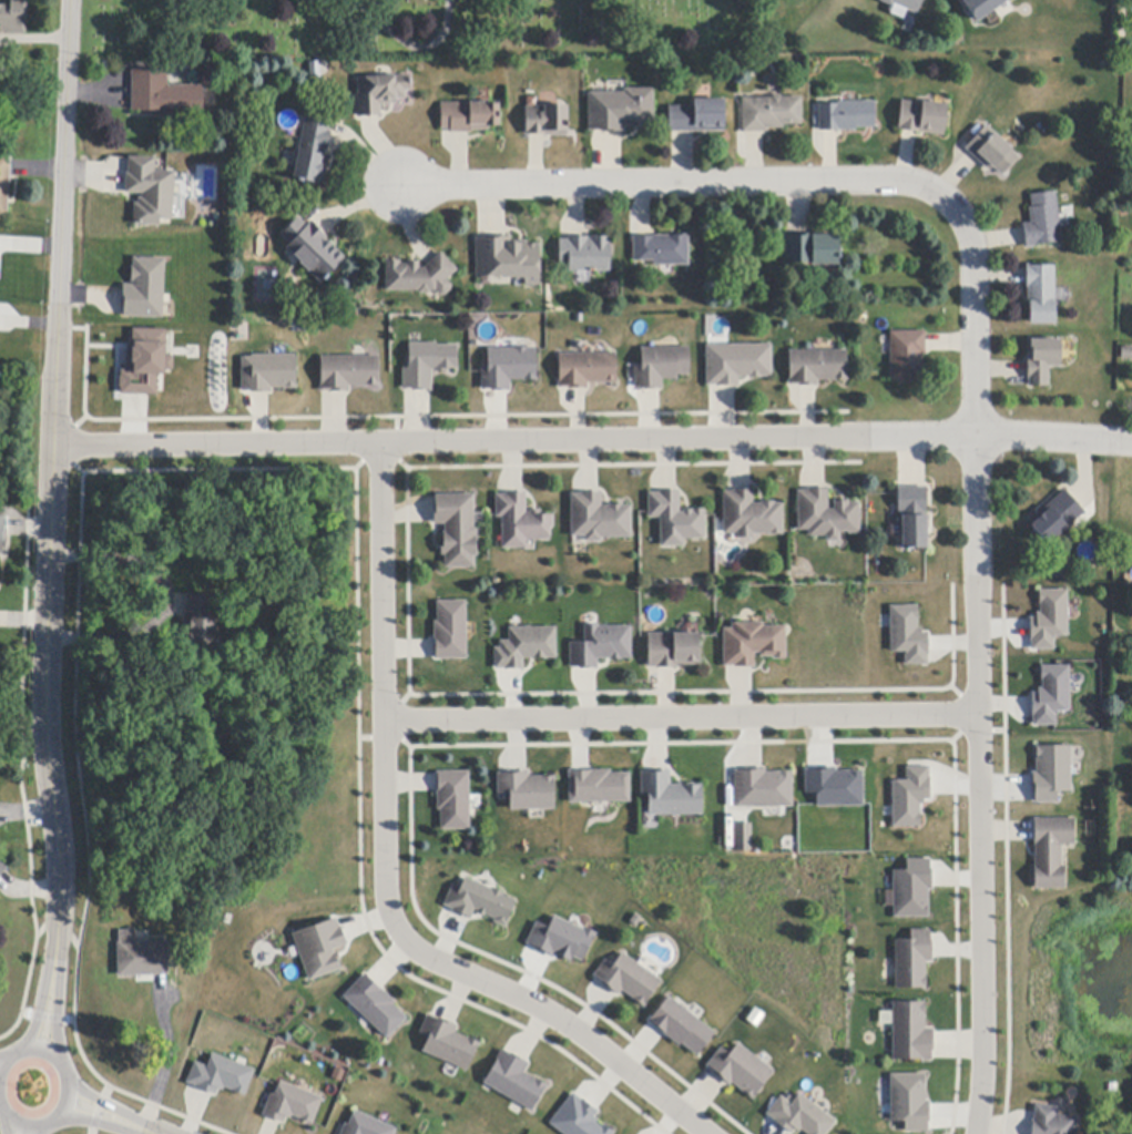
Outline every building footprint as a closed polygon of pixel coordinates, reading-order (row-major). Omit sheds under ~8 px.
[(880,1),(881,0),(924,0),(918,14),(894,4),(893,7),(880,1)] [(970,21),(958,0),(1007,0),(970,21)] [(27,34),(0,33),(0,24),(0,5),(11,6),(11,1),(28,2),(27,34)] [(162,71),(167,71),(167,85),(203,86),(203,88),(203,112),(203,115),(195,115),(195,118),(172,116),(172,115),(164,115),(164,111),(132,111),(132,109),(132,71),(162,71)] [(379,116),(363,118),(359,118),(358,95),(359,95),(358,79),(378,78),(391,76),(410,75),(411,91),(407,91),(408,100),(397,100),(397,104),(381,105),(381,116),(379,116)] [(622,132),(602,133),(602,131),(594,131),(590,132),(589,93),(624,92),(624,90),(654,89),(654,123),(642,123),(642,127),(625,127),(625,132),(622,132)] [(783,98),(802,98),(803,125),(784,125),(784,129),(767,129),(767,132),(763,132),(743,132),(743,130),(743,99),(752,99),(772,98),(774,96),(781,96),(783,99),(783,98)] [(725,132),(694,132),(672,132),(670,132),(670,108),(695,108),(695,100),(696,100),(712,100),(725,100),(725,132)] [(918,133),(902,131),(898,131),(901,101),(922,103),(922,102),(948,104),(945,136),(918,133)] [(837,131),(819,131),(819,105),(819,104),(838,104),(838,102),(843,102),(856,102),(876,102),(876,129),(856,129),(856,131),(837,131)] [(469,133),(451,133),(451,130),(442,130),(441,130),(441,104),(499,103),(499,125),(489,125),(489,131),(472,131),(472,133),(469,133)] [(544,135),(530,135),(527,135),(527,106),(541,106),(558,106),(568,106),(569,135),(547,136),(547,135),(544,135)] [(332,124),(329,132),(333,133),(329,150),(328,151),(326,151),(325,155),(329,156),(324,186),(294,180),(296,166),(299,154),(306,118),(332,123),(332,124)] [(990,172),(978,162),(968,152),(966,150),(987,126),(1019,156),(1001,175),(993,168),(990,172)] [(8,217),(0,217),(0,157),(11,157),(11,161),(10,176),(8,217)] [(155,160),(155,172),(166,172),(175,173),(173,219),(172,219),(161,219),(160,225),(160,226),(133,225),(134,204),(139,204),(139,198),(142,198),(142,195),(126,194),(126,192),(128,173),(129,173),(129,159),(129,157),(155,160)] [(1026,244),(1024,228),(1023,225),(1031,224),(1029,208),(1032,208),(1031,195),(1055,192),(1062,243),(1037,245),(1037,247),(1027,248),(1026,244)] [(299,218),(307,226),(312,222),(327,236),(328,237),(326,239),(346,258),(322,284),(300,263),(300,262),(289,251),(287,248),(289,245),(281,236),(298,217),(299,218)] [(633,244),(633,237),(651,237),(675,236),(675,235),(689,235),(690,266),(653,266),(653,262),(634,262),(633,244)] [(812,236),(839,235),(839,265),(813,266),(813,264),(786,264),(785,237),(788,237),(796,236),(796,235),(810,235),(812,235),(812,236)] [(526,285),(526,280),(518,280),(518,278),(503,279),(499,277),(481,277),(478,277),(477,238),(479,238),(506,237),(511,237),(511,242),(527,241),(528,245),(540,244),(542,286),(526,287),(526,285)] [(610,237),(611,272),(570,272),(570,264),(560,264),(560,241),(561,241),(569,241),(569,237),(585,237),(589,237),(589,241),(591,241),(591,237),(610,237)] [(441,296),(438,293),(430,293),(430,294),(428,294),(419,294),(419,293),(387,292),(388,260),(401,260),(401,264),(409,265),(409,262),(419,262),(419,269),(426,269),(428,267),(439,255),(441,254),(458,270),(447,280),(451,286),(451,289),(445,296),(441,296)] [(165,259),(163,295),(163,306),(163,319),(124,317),(124,315),(124,308),(123,308),(124,288),(124,285),(132,286),(133,283),(131,283),(132,267),(133,267),(134,258),(165,259)] [(1028,305),(1027,284),(1027,269),(1027,266),(1054,266),(1054,302),(1055,302),(1055,325),(1031,325),(1031,305),(1028,305)] [(164,331),(162,377),(156,377),(156,397),(120,396),(121,370),(130,370),(132,330),(164,331)] [(926,335),(926,351),(926,355),(922,355),(922,364),(925,364),(925,380),(917,380),(917,384),(900,384),(900,380),(890,380),(890,333),(926,331),(926,335)] [(1029,385),(1029,378),(1028,378),(1027,362),(1027,359),(1029,359),(1029,353),(1031,353),(1031,340),(1061,340),(1061,367),(1049,368),(1049,387),(1029,387),(1029,385)] [(431,391),(414,391),(414,389),(406,389),(404,389),(404,369),(410,369),(410,344),(411,344),(422,344),(437,344),(437,346),(458,346),(458,370),(450,370),(450,372),(436,372),(436,370),(432,370),(432,391),(431,391)] [(534,345),(534,378),(510,378),(510,389),(480,389),(480,345),(534,345)] [(735,387),(716,387),(716,386),(710,386),(707,386),(706,346),(772,345),(772,377),(763,378),(749,379),(749,377),(740,378),(740,387),(735,387)] [(661,390),(645,390),(645,388),(638,389),(636,389),(635,366),(642,366),(642,348),(665,348),(677,348),(690,347),(691,376),(679,376),(679,380),(663,380),(663,390),(661,390)] [(1122,348),(1131,348),(1131,360),(1122,360),(1122,348)] [(816,387),(799,387),(799,386),(791,386),(789,351),(814,351),(835,351),(847,351),(847,381),(818,381),(818,387),(816,387)] [(239,353),(297,353),(297,390),(239,390),(239,353)] [(587,390),(569,390),(569,388),(561,388),(560,388),(560,355),(616,354),(616,384),(589,384),(589,390),(587,390)] [(323,358),(379,357),(379,386),(349,387),(349,392),(330,392),(330,391),(323,391),(323,358)] [(898,488),(900,488),(926,488),(927,488),(927,549),(904,549),(902,513),(899,513),(898,488)] [(724,534),(724,492),(727,492),(734,492),(734,490),(751,490),(753,490),(753,504),(762,504),(762,502),(774,502),(774,504),(783,504),(784,535),(769,535),(769,534),(754,534),(754,539),(737,539),(737,534),(724,534)] [(799,531),(798,491),(800,491),(808,491),(808,490),(826,490),(828,490),(828,510),(835,510),(835,501),(849,501),(849,503),(859,503),(860,534),(848,534),(848,532),(839,532),(839,542),(827,542),(827,538),(809,538),(809,531),(799,531)] [(1067,492),(1083,511),(1085,513),(1074,523),(1075,524),(1062,535),(1061,534),(1049,545),(1029,522),(1065,490),(1067,492)] [(661,548),(661,519),(650,519),(649,493),(652,493),(660,493),(660,491),(677,491),(680,491),(681,513),(684,513),(684,511),(705,510),(706,540),(684,540),(684,546),(661,548)] [(502,548),(502,538),(502,518),(497,518),(496,494),(498,494),(523,493),(527,493),(527,513),(531,513),(531,511),(541,511),(541,515),(554,515),(554,528),(551,528),(551,541),(527,541),(527,549),(502,550),(502,548)] [(588,542),(585,542),(585,537),(574,538),(572,538),(571,496),(582,494),(582,493),(601,493),(602,508),(610,507),(610,505),(622,505),(622,507),(631,507),(632,538),(601,539),(602,542),(588,542)] [(436,523),(436,505),(436,497),(436,496),(473,494),(475,527),(477,529),(478,530),(478,556),(475,556),(475,569),(446,569),(446,555),(442,555),(441,541),(445,541),(445,533),(446,533),(445,524),(436,525),(436,523)] [(1065,588),(1065,635),(1052,635),(1052,648),(1028,648),(1028,613),(1039,613),(1039,588),(1065,588)] [(185,646),(186,617),(186,615),(188,615),(190,595),(190,594),(212,595),(211,620),(215,620),(213,648),(185,646)] [(436,658),(435,641),(435,622),(437,622),(437,602),(467,602),(468,660),(436,660),(436,658)] [(919,606),(919,634),(927,634),(928,666),(906,667),(905,652),(891,652),(890,606),(919,606)] [(752,667),(735,667),(735,666),(726,666),(724,666),(724,630),(733,630),(733,624),(745,624),(753,624),(764,624),(764,627),(785,627),(785,660),(773,660),(773,657),(761,657),(761,653),(755,653),(755,667),(752,667)] [(632,627),(632,660),(598,660),(599,670),(598,670),(581,670),(581,668),(572,668),(570,668),(570,643),(585,643),(585,625),(587,625),(598,625),(599,625),(599,627),(632,627)] [(522,670),(506,670),(497,670),(496,670),(496,648),(501,648),(501,642),(510,642),(509,629),(511,629),(521,629),(557,629),(557,658),(523,658),(523,670),(522,670)] [(675,668),(650,668),(649,668),(649,634),(698,634),(700,666),(676,666),(676,668),(675,668)] [(1070,714),(1055,714),(1057,726),(1031,727),(1030,689),(1042,689),(1042,666),(1069,666),(1070,714)] [(1068,789),(1055,789),(1055,801),(1030,801),(1030,743),(1068,743),(1068,789)] [(930,766),(931,798),(921,799),(920,827),(891,826),(893,780),(906,780),(905,766),(930,766)] [(791,807),(725,807),(725,785),(734,785),(734,767),(791,767),(791,807)] [(860,805),(815,805),(815,793),(804,793),(804,767),(860,767),(860,805)] [(669,783),(702,783),(702,815),(641,815),(640,769),(669,769),(669,783)] [(570,772),(572,772),(590,772),(611,770),(611,774),(630,774),(631,803),(570,805),(570,772)] [(470,809),(470,819),(470,830),(441,830),(441,810),(438,810),(438,793),(438,774),(438,773),(470,773),(470,809)] [(555,809),(510,810),(510,794),(498,794),(498,775),(509,774),(509,773),(529,773),(529,777),(555,777),(555,809)] [(1033,889),(1034,842),(1034,823),(1034,819),(1074,819),(1074,846),(1061,846),(1060,868),(1065,868),(1065,890),(1033,889)] [(733,850),(751,849),(750,822),(732,823),(733,850)] [(890,869),(905,869),(905,857),(930,857),(930,916),(890,916),(890,869)] [(469,919),(452,911),(453,910),(446,907),(445,906),(452,887),(460,890),(466,879),(492,890),(493,889),(504,893),(503,896),(518,902),(507,928),(494,923),(496,920),(486,916),(485,918),(477,915),(478,912),(475,910),(471,920),(469,919)] [(523,943),(534,920),(545,924),(551,913),(594,932),(581,960),(571,956),(568,963),(523,943)] [(305,980),(290,930),(337,917),(345,943),(335,947),(341,969),(305,980)] [(930,934),(930,941),(932,941),(932,959),(932,962),(926,962),(926,977),(927,977),(927,989),(896,990),(895,941),(910,940),(910,931),(930,930),(930,934)] [(135,932),(136,943),(150,943),(169,942),(169,975),(166,975),(153,977),(119,977),(119,943),(120,943),(120,932),(135,931),(135,932)] [(646,971),(654,975),(662,982),(644,1008),(623,992),(619,997),(616,995),(602,984),(603,982),(596,978),(594,977),(605,961),(614,967),(623,954),(646,971)] [(367,975),(381,991),(395,1003),(392,1004),(407,1019),(387,1040),(370,1023),(363,1016),(344,998),(365,974),(367,975)] [(715,1029),(696,1056),(645,1022),(664,994),(715,1029)] [(890,1000),(921,1000),(921,1023),(931,1023),(931,1059),(890,1059),(890,1000)] [(431,1016),(438,1020),(439,1018),(455,1025),(458,1026),(456,1033),(480,1044),(467,1072),(424,1052),(429,1039),(420,1034),(428,1015),(431,1016)] [(731,1050),(736,1041),(774,1067),(751,1101),(703,1067),(720,1042),(731,1050)] [(504,1052),(510,1055),(511,1054),(527,1063),(529,1065),(524,1073),(547,1086),(532,1112),(523,1107),(514,1102),(485,1084),(503,1051),(504,1052)] [(211,1054),(254,1070),(245,1095),(220,1086),(216,1095),(186,1084),(194,1063),(206,1067),(211,1054)] [(888,1073),(926,1072),(927,1130),(902,1131),(901,1120),(888,1120),(888,1073)] [(313,1122),(289,1113),(286,1123),(261,1114),(274,1079),(322,1095),(313,1122)] [(612,1132),(610,1133),(560,1133),(545,1124),(570,1090),(599,1111),(593,1118),(612,1132)] [(833,1120),(822,1133),(808,1133),(796,1125),(791,1132),(765,1113),(779,1095),(789,1103),(797,1092),(833,1120)] [(1077,1118),(1075,1133),(1032,1133),(1034,1113),(1034,1106),(1058,1109),(1057,1116),(1077,1118)] [(396,1126),(393,1133),(338,1133),(349,1107),(396,1126)]
